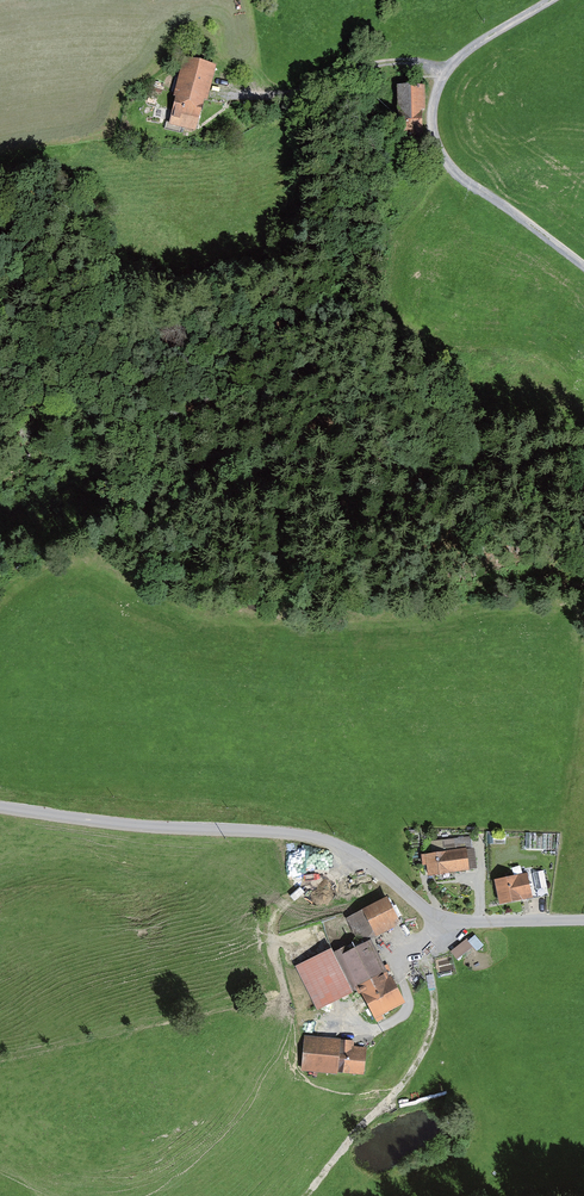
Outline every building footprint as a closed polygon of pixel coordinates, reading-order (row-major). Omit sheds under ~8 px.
[(205,132),(221,63),(192,56),(176,125),(205,132)] [(429,82),(399,82),(399,140),(429,140),(429,82)] [(469,845),(424,851),(428,874),(472,867),(469,845)] [(532,868),(496,878),(503,906),(540,896),(532,868)] [(395,897),(350,917),(361,942),(407,922),(395,897)] [(468,937),(452,948),(458,957),(474,946),(468,937)] [(336,947),(299,965),(320,1009),(359,990),(374,1022),(411,1005),(380,941),(341,959),(336,947)] [(374,1043),(312,1036),(309,1068),(370,1075),(374,1043)]
